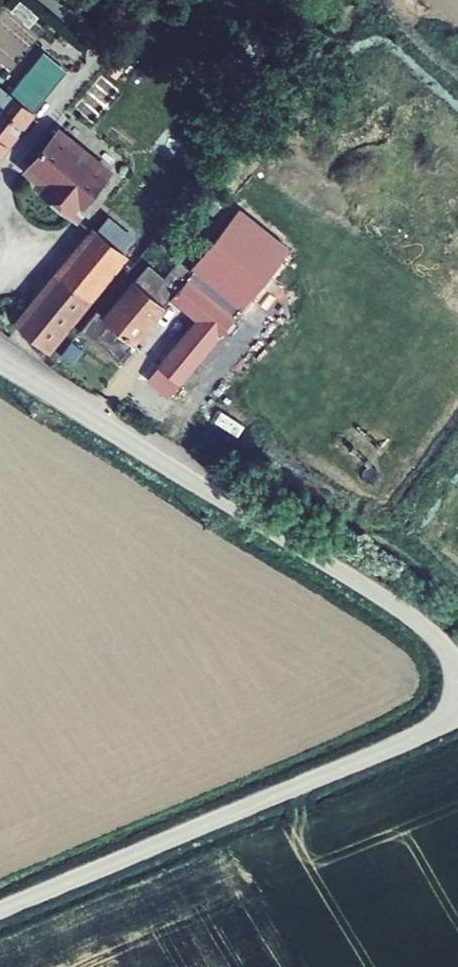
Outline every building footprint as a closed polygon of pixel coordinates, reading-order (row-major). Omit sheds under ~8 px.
[(43,50),(10,92),(13,94),(34,111),(67,69),(43,50)] [(13,94),(10,92),(0,84),(0,109),(13,94)] [(36,113),(34,111),(13,94),(0,109),(0,158),(36,113)] [(113,169),(60,124),(22,170),(35,181),(33,185),(78,222),(84,213),(81,210),(113,169)] [(289,249),(239,209),(191,268),(187,273),(190,275),(235,311),(289,249)] [(108,215),(97,228),(125,251),(136,238),(108,215)] [(12,320),(50,351),(130,255),(125,251),(97,228),(92,224),(12,320)] [(187,273),(191,268),(179,258),(164,276),(149,263),(135,279),(166,304),(172,296),(173,296),(190,275),(187,273)] [(170,394),(235,311),(190,275),(173,296),(171,298),(194,318),(160,365),(162,367),(152,381),(170,394)] [(166,304),(135,279),(133,276),(104,312),(102,314),(133,342),(134,344),(166,305),(166,304)] [(102,314),(104,312),(97,308),(80,330),(117,364),(133,342),(102,314)] [(82,350),(71,341),(61,354),(73,363),(82,350)]
